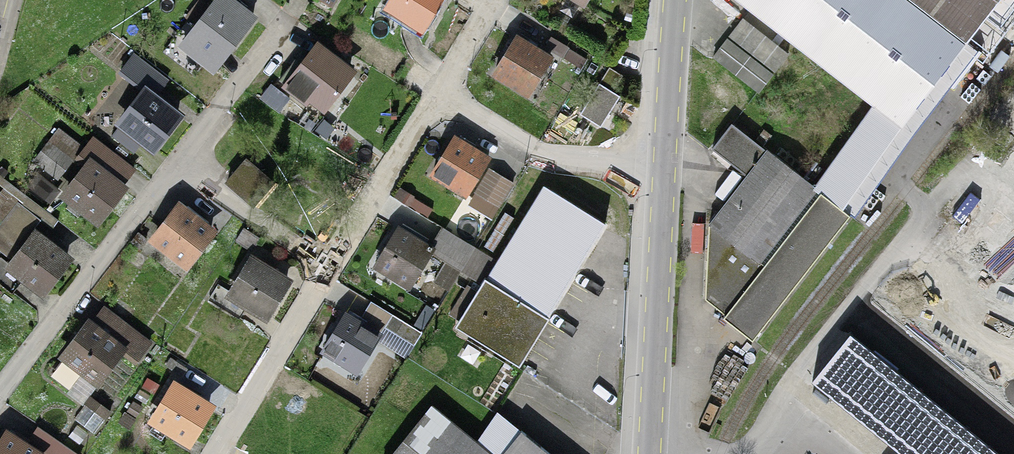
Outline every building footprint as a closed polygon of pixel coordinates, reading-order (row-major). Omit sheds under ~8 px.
[(229,0),(216,0),(211,8),(200,0),(187,17),(198,25),(183,44),(215,67),(253,18),(229,0)] [(389,6),(422,28),(440,0),(393,0),(389,6)] [(815,185),(819,189),(818,190),(842,208),(1002,0),(738,0),(875,104),(815,185)] [(549,59),(516,38),(495,72),(529,93),(549,59)] [(773,74),(727,39),(714,56),(759,91),(773,74)] [(350,71),(318,47),(288,86),(305,99),(309,94),(324,105),(350,71)] [(600,83),(613,91),(623,75),(610,67),(600,83)] [(613,91),(600,83),(580,114),(600,126),(620,95),(613,91)] [(146,91),(113,135),(134,151),(143,139),(153,147),(178,114),(146,91)] [(850,214),(842,208),(818,190),(819,189),(815,185),(767,149),(767,150),(732,124),(713,149),(749,176),(712,224),(710,222),(709,224),(710,225),(706,299),(726,314),(724,317),(754,340),(850,214)] [(78,152),(82,146),(61,129),(36,160),(58,177),(78,152)] [(82,146),(78,152),(91,163),(66,195),(97,219),(122,187),(120,185),(133,168),(94,137),(85,149),(82,146)] [(488,158),(454,138),(433,173),(467,193),(488,158)] [(272,182),(246,159),(228,181),(254,203),(272,182)] [(513,183),(490,168),(475,192),(499,206),(513,183)] [(605,222),(545,186),(499,261),(475,247),(461,269),(484,283),(478,293),(467,286),(450,314),(522,358),(605,222)] [(988,203),(834,394),(897,445),(931,403),(994,453),(1013,453),(1013,224),(988,203)] [(210,231),(180,207),(155,239),(186,262),(210,231)] [(34,219),(22,210),(4,233),(16,243),(34,219)] [(431,249),(398,229),(376,264),(410,285),(431,251),(461,269),(475,247),(443,228),(431,249)] [(35,234),(11,265),(0,257),(0,281),(12,290),(23,276),(42,290),(67,258),(35,234)] [(287,281),(253,260),(233,293),(219,285),(209,300),(235,315),(244,301),(266,315),(287,281)] [(422,332),(392,314),(385,327),(414,345),(422,332)] [(379,335),(346,315),(325,349),(357,369),(379,335)] [(96,380),(121,347),(91,324),(56,369),(74,383),(83,370),(96,380)] [(134,330),(121,347),(137,360),(150,343),(134,330)] [(209,406),(176,385),(155,420),(188,440),(209,406)] [(110,412),(89,396),(74,417),(95,432),(110,412)] [(393,453),(493,453),(433,405),(393,453)] [(13,438),(8,434),(0,447),(0,453),(77,453),(36,428),(29,440),(17,432),(13,438)] [(522,430),(503,453),(551,453),(522,430)]
